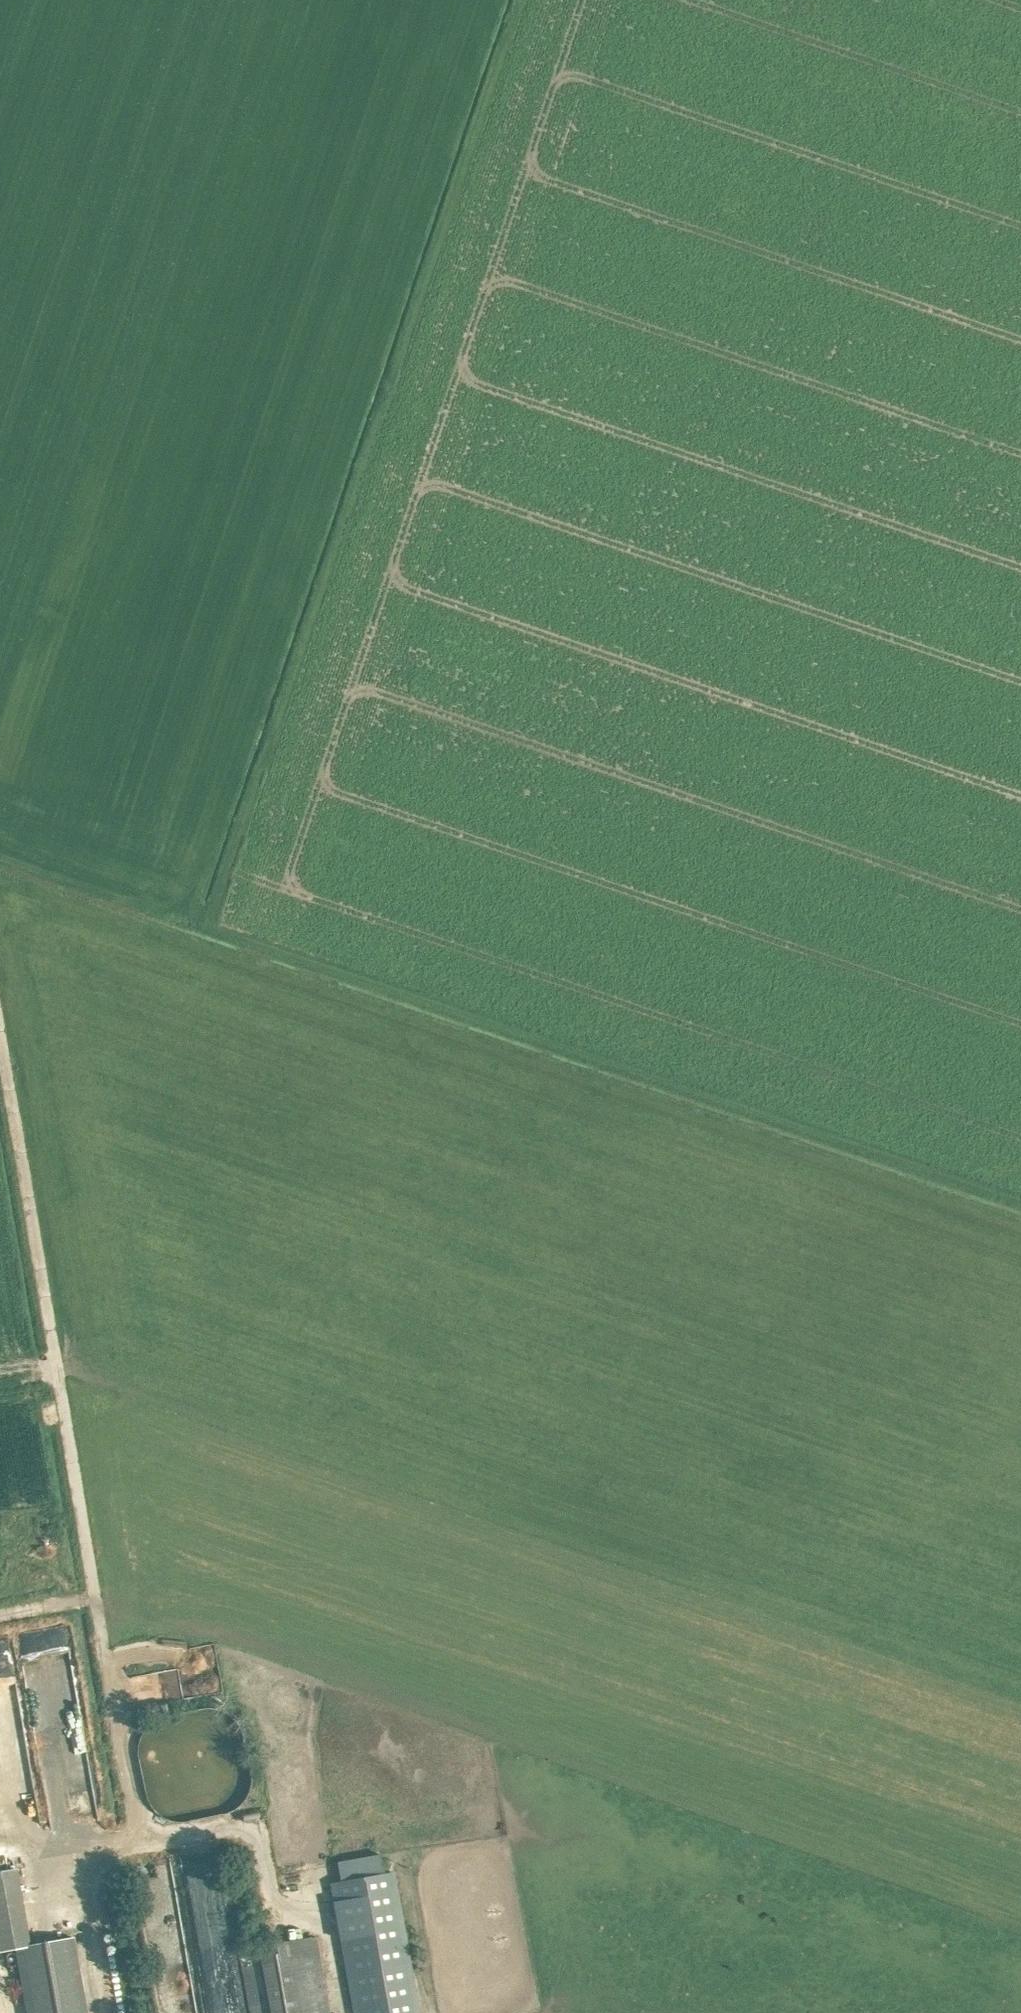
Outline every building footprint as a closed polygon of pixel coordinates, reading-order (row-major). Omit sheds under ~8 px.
[(10,1658),(5,1633),(0,1634),(0,1660),(10,1658)] [(132,1674),(134,1707),(182,1704),(180,1671),(132,1674)] [(331,1883),(354,2012),(419,2012),(394,1872),(387,1873),(383,1853),(338,1862),(341,1882),(331,1883)] [(30,1944),(17,1868),(0,1871),(0,1952),(14,1950),(31,1947),(30,1944)] [(26,2012),(88,2012),(75,1936),(30,1944),(31,1947),(14,1950),(26,2012)] [(317,1936),(260,1946),(272,2012),(330,2012),(317,1936)] [(208,2012),(241,2012),(239,1971),(207,1973),(208,2012)]
